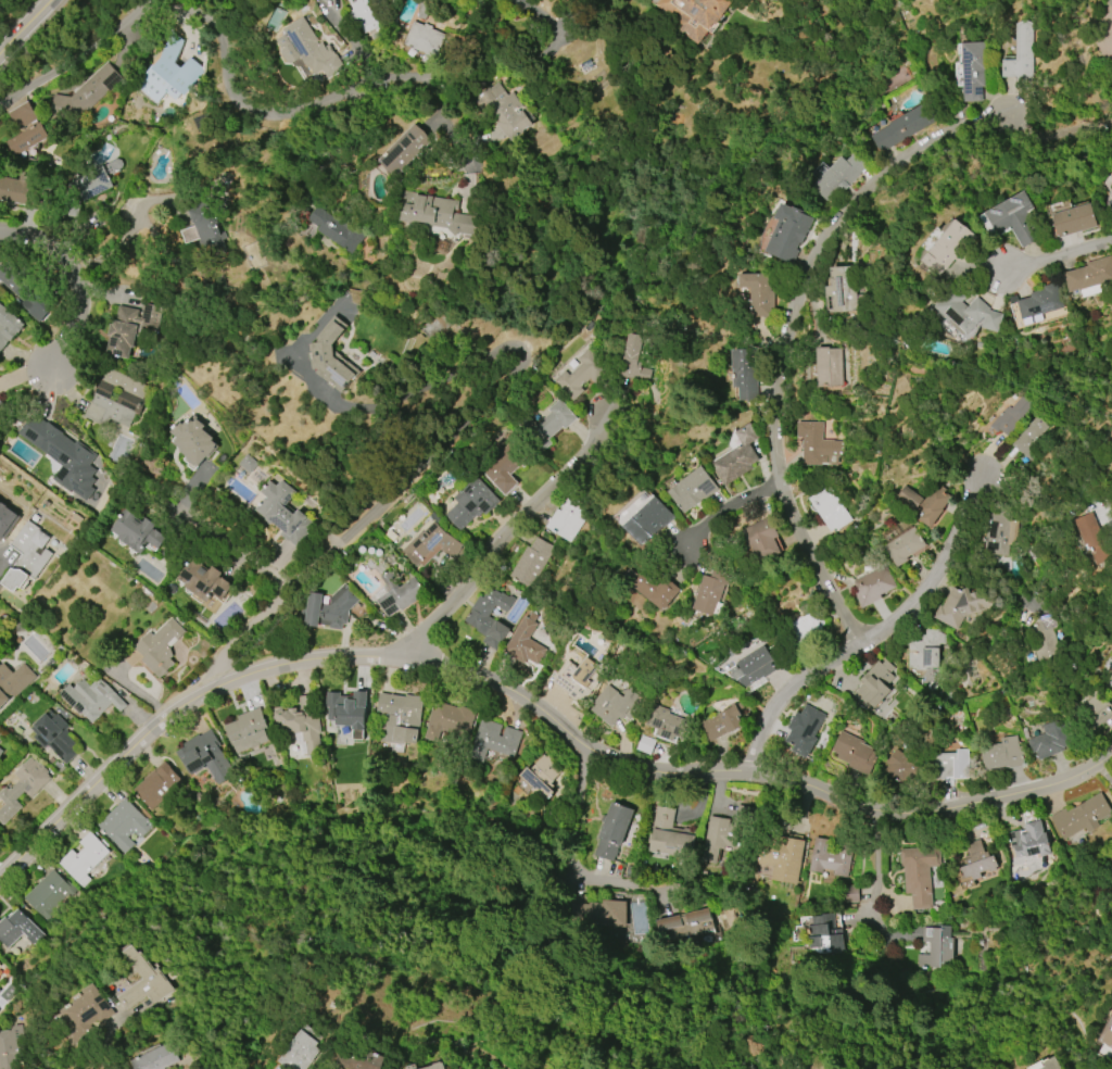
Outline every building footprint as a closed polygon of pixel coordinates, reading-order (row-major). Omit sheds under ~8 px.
[(353,12),(347,0),(374,0),(381,17),(377,20),(379,26),(363,34),(359,26),(354,29),(348,14),(353,12)] [(652,5),(655,0),(734,0),(724,15),(725,16),(712,35),(709,33),(699,46),(670,25),(678,16),(674,14),(671,18),(652,5)] [(1105,36),(1095,39),(1101,56),(1111,56),(1111,55),(1111,0),(1106,0),(1105,36)] [(304,16),(319,40),(317,41),(319,45),(324,42),(326,46),(329,45),(344,68),(329,77),(323,68),(315,74),(309,66),(308,67),(302,58),(292,64),(290,61),(290,62),(282,50),(283,50),(283,49),(278,39),(287,34),(285,29),(304,16)] [(1003,78),(1003,60),(1016,60),(1016,59),(1019,59),(1018,24),(1032,16),(1034,16),(1035,85),(1018,85),(1018,77),(1003,78)] [(402,45),(412,22),(422,26),(424,23),(431,26),(430,29),(444,35),(431,66),(419,61),(424,53),(402,45)] [(176,60),(164,74),(172,79),(189,58),(206,71),(187,95),(184,91),(176,100),(166,92),(157,103),(136,85),(152,65),(156,68),(162,62),(160,58),(169,34),(184,45),(176,60)] [(966,102),(965,65),(968,65),(968,42),(990,42),(991,71),(987,72),(987,88),(984,88),(985,102),(966,102)] [(72,95),(104,62),(119,78),(81,115),(50,113),(51,93),(72,95)] [(508,137),(496,124),(497,123),(488,111),(485,113),(473,100),(489,88),(490,89),(496,84),(507,97),(511,92),(522,105),(517,110),(520,113),(522,111),(533,124),(530,127),(530,126),(525,130),(526,131),(513,141),(508,137)] [(8,113),(27,101),(37,118),(17,130),(8,113)] [(938,122),(910,138),(882,154),(872,137),(885,129),(882,124),(888,121),(890,125),(927,103),(938,122)] [(4,142),(39,123),(48,137),(13,158),(4,142)] [(378,160),(414,124),(432,142),(396,178),(378,160)] [(862,176),(847,191),(843,187),(829,201),(814,187),(821,179),(817,176),(822,169),(825,173),(842,156),(846,161),(856,151),(870,165),(861,175),(862,176)] [(118,171),(119,172),(110,177),(114,187),(86,202),(75,181),(111,162),(117,160),(121,160),(123,164),(122,168),(118,171)] [(24,205),(0,201),(0,171),(17,175),(18,171),(31,174),(24,205)] [(1107,178),(1101,181),(1111,204),(1111,188),(1107,178)] [(977,216),(1022,190),(1036,214),(1028,218),(1039,237),(1022,248),(1010,228),(991,239),(977,216)] [(452,228),(402,221),(406,191),(462,200),(460,210),(457,210),(456,213),(482,216),(479,235),(462,232),(458,236),(452,230),(452,228)] [(187,244),(181,230),(195,225),(194,224),(189,211),(198,207),(197,203),(206,199),(216,226),(218,226),(220,234),(225,231),(228,239),(223,240),(226,250),(208,256),(206,251),(204,252),(200,241),(201,240),(201,239),(187,244)] [(812,219),(792,264),(763,251),(778,222),(772,218),(779,203),(791,209),(791,206),(798,210),(797,212),(812,219)] [(1051,215),(1089,203),(1097,227),(1058,238),(1051,215)] [(317,206),(342,224),(344,224),(345,224),(346,225),(346,227),(363,237),(351,253),(317,230),(319,227),(307,219),(317,206)] [(952,218),(973,236),(953,260),(950,257),(936,275),(918,260),(952,218)] [(1109,256),(1111,267),(1111,282),(1099,286),(1100,292),(1082,298),(1079,290),(1078,291),(1077,290),(1067,293),(1062,274),(1086,267),(1085,264),(1109,256)] [(16,297),(0,282),(0,259),(42,297),(40,300),(51,311),(39,324),(26,311),(24,313),(12,301),(16,297)] [(824,314),(822,287),(829,287),(826,268),(851,266),(855,312),(824,314)] [(751,317),(750,293),(737,293),(737,274),(770,274),(770,291),(773,291),(773,307),(771,307),(771,317),(751,317)] [(1044,320),(1025,326),(1023,326),(1019,311),(1013,313),(1011,304),(1016,303),(1015,301),(1029,297),(1029,293),(1044,289),(1042,287),(1057,282),(1064,307),(1041,314),(1044,320)] [(996,332),(980,327),(982,318),(964,336),(962,337),(932,307),(951,286),(964,298),(960,302),(965,306),(975,297),(988,310),(988,311),(1001,315),(996,332)] [(160,309),(154,330),(140,327),(137,339),(132,338),(130,349),(128,348),(126,360),(104,355),(109,337),(105,337),(109,325),(111,326),(115,306),(136,311),(134,317),(137,318),(140,304),(160,309)] [(8,338),(0,347),(0,305),(25,325),(23,327),(24,328),(20,335),(18,334),(12,341),(8,338)] [(440,313),(421,330),(432,341),(450,325),(440,313)] [(349,329),(338,344),(339,356),(343,359),(351,364),(351,365),(362,374),(345,394),(319,373),(323,368),(321,367),(315,368),(312,344),(315,344),(315,342),(319,342),(337,319),(349,329)] [(648,380),(620,377),(626,334),(641,336),(636,360),(640,360),(639,368),(649,370),(648,380)] [(843,349),(845,386),(820,387),(818,348),(831,348),(831,349),(843,349)] [(573,402),(552,381),(561,370),(566,376),(578,364),(573,360),(583,349),(596,362),(593,365),(604,375),(595,383),(589,378),(580,388),(583,391),(573,402)] [(736,389),(734,351),(757,350),(758,378),(760,377),(761,401),(742,402),(742,388),(736,389)] [(105,368),(146,388),(140,400),(146,402),(138,417),(134,415),(127,429),(108,420),(104,427),(83,416),(93,394),(92,394),(99,380),(100,380),(105,368)] [(1010,438),(1002,431),(1000,433),(991,427),(1001,414),(1002,416),(1011,406),(1013,407),(1026,392),(1038,402),(1010,438)] [(533,426),(547,413),(544,410),(557,398),(576,418),(564,429),(561,427),(548,440),(552,444),(542,453),(516,426),(526,417),(533,426)] [(1045,410),(1057,419),(1041,437),(1049,443),(1034,462),(1014,445),(1045,410)] [(76,440),(96,455),(88,466),(96,471),(90,478),(94,480),(90,487),(94,490),(86,501),(71,490),(68,492),(51,479),(61,466),(16,433),(31,413),(47,424),(48,422),(63,433),(62,435),(74,443),(76,440)] [(197,418),(205,426),(202,429),(214,438),(212,440),(217,444),(198,467),(194,465),(193,466),(188,461),(185,457),(186,456),(179,451),(180,449),(173,443),(177,438),(169,432),(177,424),(179,426),(181,423),(184,424),(187,420),(188,422),(190,418),(194,422),(197,418)] [(756,467),(728,485),(713,463),(745,443),(737,431),(753,422),(762,436),(751,443),(762,458),(754,464),(756,467)] [(805,465),(805,438),(797,438),(797,422),(823,422),(823,440),(834,440),(834,441),(844,441),(844,456),(831,456),(831,463),(822,463),(822,465),(805,465)] [(519,483),(506,496),(479,471),(510,437),(532,457),(523,468),(519,464),(509,475),(519,483)] [(247,454),(258,464),(250,474),(238,464),(247,454)] [(673,491),(706,467),(723,490),(710,500),(708,498),(688,512),(673,491)] [(451,498),(475,475),(501,501),(486,516),(483,513),(478,517),(477,515),(460,531),(444,515),(456,503),(451,498)] [(281,480),(296,492),(285,507),(295,516),(300,511),(317,525),(315,526),(316,527),(312,532),(298,549),(281,534),(285,531),(276,524),(275,525),(271,525),(266,521),(266,519),(255,511),(266,498),(261,492),(269,481),(277,487),(281,480)] [(831,532),(808,500),(827,486),(851,520),(837,530),(836,528),(831,532)] [(925,502),(936,487),(940,490),(943,487),(947,489),(944,493),(950,498),(942,510),(943,511),(931,529),(918,519),(920,516),(919,516),(920,514),(895,498),(904,486),(925,502)] [(590,513),(570,544),(545,528),(557,508),(561,511),(570,496),(578,502),(577,503),(590,513)] [(630,526),(660,496),(681,517),(669,528),(668,527),(648,545),(630,526)] [(5,540),(0,536),(0,503),(27,523),(28,520),(39,529),(51,538),(43,549),(45,550),(46,549),(53,554),(35,580),(29,577),(22,589),(20,587),(15,592),(2,583),(24,554),(11,545),(14,541),(8,537),(5,540)] [(111,530),(126,508),(138,516),(136,519),(141,524),(146,517),(156,525),(153,530),(154,531),(155,530),(163,536),(163,537),(166,539),(159,550),(149,542),(140,555),(126,545),(127,544),(119,539),(121,537),(111,530)] [(1010,556),(986,554),(987,542),(984,541),(984,539),(987,539),(989,524),(990,525),(991,513),(1013,515),(1012,520),(1020,521),(1016,545),(1011,545),(1010,556)] [(1087,550),(1074,520),(1091,513),(1111,558),(1096,565),(1090,552),(1092,551),(1091,548),(1087,550)] [(782,554),(759,566),(753,553),(750,554),(740,532),(769,517),(779,537),(773,539),(782,554)] [(438,551),(422,567),(419,564),(415,568),(405,558),(407,556),(401,551),(419,531),(420,532),(432,520),(445,534),(463,543),(454,559),(438,551)] [(898,568),(884,548),(885,546),(880,538),(897,527),(902,534),(914,527),(926,545),(925,546),(926,550),(918,555),(917,553),(909,558),(910,561),(898,568)] [(507,576),(525,546),(527,548),(533,537),(552,548),(528,588),(507,576)] [(179,578),(192,557),(203,564),(202,565),(210,570),(213,566),(223,573),(219,577),(222,579),(223,577),(231,583),(230,584),(233,587),(224,600),(213,593),(208,600),(204,596),(203,599),(198,595),(199,593),(197,591),(195,593),(186,586),(187,583),(179,578)] [(694,611),(704,576),(711,578),(716,565),(732,570),(728,586),(725,586),(720,603),(724,604),(720,618),(694,611)] [(883,599),(863,608),(857,594),(859,592),(855,581),(887,565),(897,587),(881,595),(883,599)] [(682,590),(666,612),(634,587),(648,567),(666,581),(668,578),(680,587),(679,588),(682,590)] [(389,617),(377,601),(387,593),(377,579),(391,569),(401,583),(414,575),(427,595),(404,611),(402,608),(389,617)] [(359,600),(349,609),(346,625),(343,624),(342,630),(329,629),(329,626),(320,625),(320,627),(305,626),(309,592),(324,594),(324,596),(330,596),(343,583),(359,600)] [(478,596),(481,599),(489,588),(500,594),(501,593),(507,598),(508,596),(513,599),(504,613),(493,605),(486,617),(495,622),(496,621),(510,630),(508,632),(510,633),(504,643),(502,641),(495,652),(480,642),(483,638),(475,632),(476,630),(462,621),(478,596)] [(957,631),(933,618),(938,607),(942,609),(953,588),(963,593),(964,591),(970,594),(974,593),(976,601),(983,599),(986,611),(965,616),(957,631)] [(789,622),(797,644),(825,633),(817,611),(789,622)] [(1051,629),(1057,645),(1061,645),(1063,654),(1038,663),(1026,627),(1031,626),(1038,617),(1052,612),(1057,627),(1051,629)] [(504,652),(525,617),(528,618),(531,613),(536,616),(533,621),(538,625),(529,639),(546,650),(538,665),(528,659),(525,665),(504,652)] [(169,618),(185,632),(168,649),(172,656),(169,658),(174,663),(159,679),(140,661),(142,657),(132,647),(148,631),(152,636),(169,618)] [(909,668),(909,642),(922,642),(922,636),(926,636),(926,630),(939,631),(939,633),(945,633),(945,644),(939,644),(939,669),(927,669),(926,671),(915,671),(915,668),(909,668)] [(725,669),(761,645),(761,646),(763,645),(773,661),(774,659),(776,664),(773,667),(775,670),(764,678),(763,676),(746,688),(734,681),(729,675),(725,669)] [(568,661),(579,668),(577,671),(578,671),(587,658),(598,666),(594,672),(602,677),(583,703),(553,681),(568,661)] [(854,692),(862,682),(860,681),(880,661),(883,663),(887,658),(898,668),(894,674),(898,678),(888,689),(892,691),(874,709),(865,702),(864,702),(854,692)] [(11,695),(0,706),(0,665),(2,663),(12,672),(23,663),(37,677),(14,699),(11,695)] [(126,706),(118,713),(110,704),(91,724),(80,713),(78,715),(58,694),(67,684),(73,689),(81,680),(89,688),(98,678),(126,706)] [(594,703),(608,686),(622,697),(633,683),(644,692),(632,706),(639,712),(631,720),(626,715),(622,719),(619,717),(612,727),(592,709),(595,704),(594,703)] [(328,692),(340,692),(340,696),(352,696),(352,691),(366,691),(365,713),(363,712),(362,730),(350,730),(350,726),(333,726),(333,720),(326,720),(328,692)] [(379,693),(404,697),(405,695),(424,697),(420,720),(419,720),(415,744),(393,741),(393,738),(382,735),(386,717),(376,716),(379,693)] [(316,694),(320,734),(318,734),(320,755),(306,757),(306,755),(300,755),(299,745),(295,743),(294,731),(292,731),(293,742),(282,743),(280,730),(276,730),(275,719),(274,719),(273,709),(275,709),(275,707),(281,706),(282,709),(299,707),(298,696),(316,694)] [(1095,730),(1111,718),(1111,712),(1100,695),(1080,708),(1095,730)] [(437,743),(424,739),(427,727),(426,727),(433,701),(457,708),(458,706),(475,712),(467,739),(440,731),(437,743)] [(670,714),(691,721),(683,739),(675,735),(673,742),(657,735),(659,729),(646,725),(655,704),(671,710),(670,714)] [(743,726),(729,733),(710,743),(699,725),(735,704),(742,716),(738,717),(743,726)] [(807,755),(785,743),(792,731),(788,729),(797,713),(800,715),(806,705),(826,716),(811,744),(812,745),(807,755)] [(236,716),(258,707),(267,729),(264,731),(267,741),(237,754),(232,742),(230,743),(224,726),(238,720),(236,716)] [(65,765),(47,745),(43,749),(33,738),(35,734),(30,729),(33,727),(31,725),(43,713),(50,719),(55,714),(68,727),(65,730),(67,733),(66,734),(75,744),(71,747),(77,754),(65,765)] [(482,719),(503,726),(500,737),(502,737),(505,727),(523,732),(515,758),(489,750),(484,763),(469,758),(482,719)] [(1027,741),(1045,733),(1041,726),(1061,719),(1070,744),(1064,746),(1065,747),(1064,747),(1065,751),(1039,760),(1036,753),(1033,754),(1027,741)] [(211,729),(220,745),(219,746),(237,775),(218,785),(205,764),(202,766),(203,768),(190,777),(175,752),(185,746),(184,744),(199,734),(200,737),(211,729)] [(842,731),(862,741),(861,743),(882,753),(870,777),(848,767),(849,765),(837,758),(838,754),(832,751),(842,731)] [(1007,766),(985,770),(984,764),(982,764),(980,754),(982,754),(980,746),(1001,743),(1000,739),(1016,737),(1019,747),(1023,746),(1023,763),(1022,764),(1020,767),(1010,768),(1007,766)] [(934,781),(932,755),(957,754),(957,751),(968,750),(969,779),(952,780),(952,778),(947,778),(947,780),(934,781)] [(535,789),(521,776),(529,768),(531,770),(547,754),(565,771),(557,779),(557,780),(554,783),(557,787),(554,789),(557,792),(548,802),(543,795),(541,797),(533,791),(535,789)] [(885,777),(921,778),(921,755),(885,754),(885,777)] [(2,825),(0,822),(0,808),(3,805),(0,801),(0,790),(4,787),(8,790),(17,780),(11,774),(29,756),(34,760),(35,759),(47,772),(45,774),(50,779),(29,798),(23,791),(14,800),(21,807),(2,825)] [(131,790),(162,762),(181,782),(151,810),(131,790)] [(1067,813),(1100,793),(1111,813),(1097,821),(1099,827),(1088,833),(1085,829),(1064,841),(1050,817),(1065,808),(1067,813)] [(96,826),(124,798),(144,819),(146,818),(153,827),(138,841),(131,833),(127,838),(134,844),(124,854),(96,826)] [(604,839),(617,803),(639,810),(626,845),(624,845),(618,863),(599,855),(605,840),(604,839)] [(706,862),(713,817),(732,820),(732,823),(736,823),(736,820),(738,820),(741,805),(760,808),(753,850),(743,847),(743,853),(724,850),(722,865),(706,862)] [(680,809),(677,829),(699,833),(695,858),(654,852),(661,806),(680,809)] [(1046,832),(1051,854),(1040,857),(1039,854),(1025,858),(1025,856),(1016,858),(1013,846),(1011,847),(1008,833),(1021,830),(1021,832),(1026,831),(1024,825),(1040,820),(1044,831),(1044,833),(1046,832)] [(89,832),(110,852),(88,876),(93,881),(86,888),(60,863),(72,850),(77,855),(84,848),(78,843),(89,832)] [(809,841),(801,884),(775,880),(778,867),(759,864),(764,834),(809,841)] [(813,871),(819,838),(832,840),(830,853),(842,855),(844,842),(857,844),(850,878),(837,876),(838,871),(826,869),(826,873),(813,871)] [(966,844),(980,840),(985,853),(988,852),(989,857),(994,856),(998,867),(996,868),(997,870),(990,872),(990,869),(980,873),(982,878),(973,880),(972,877),(963,879),(960,868),(968,865),(964,857),(971,855),(966,844)] [(907,894),(905,866),(902,866),(900,850),(940,846),(942,866),(930,867),(934,908),(913,909),(912,894),(907,894)] [(25,897),(54,869),(66,882),(68,880),(78,891),(72,897),(68,894),(51,910),(55,915),(48,921),(25,897)] [(609,900),(633,902),(632,928),(571,923),(572,894),(596,895),(596,903),(608,904),(609,900)] [(645,901),(631,900),(630,938),(644,938),(645,901)] [(8,949),(0,942),(0,921),(4,917),(7,919),(17,907),(45,935),(36,944),(34,943),(33,944),(26,939),(27,936),(24,933),(8,949)] [(662,919),(717,907),(721,926),(715,927),(717,940),(687,946),(684,934),(672,938),(670,931),(665,932),(662,919)] [(843,933),(847,933),(848,941),(844,941),(845,944),(848,944),(848,949),(816,952),(816,947),(811,947),(809,926),(814,926),(813,917),(825,916),(825,914),(842,913),(843,933)] [(952,920),(952,938),(955,938),(955,958),(951,958),(951,968),(918,968),(918,953),(923,953),(924,923),(952,920)] [(113,997),(139,979),(121,952),(130,945),(136,954),(138,952),(152,971),(156,968),(172,990),(151,1005),(146,997),(124,1013),(113,997)] [(89,983),(110,1011),(96,1022),(93,1021),(86,1027),(88,1028),(76,1036),(56,1011),(79,995),(77,992),(89,983)] [(17,1057),(14,1068),(0,1068),(0,1028),(21,1024),(26,1056),(17,1057)] [(1110,1031),(1111,1027),(1111,1046),(1101,1041),(1108,1030),(1110,1031)] [(309,1064),(306,1068),(287,1068),(277,1062),(288,1047),(290,1048),(299,1035),(299,1034),(301,1031),(319,1043),(316,1047),(320,1051),(311,1064),(309,1064)] [(180,1060),(164,1068),(135,1068),(131,1060),(172,1042),(180,1060)] [(385,1057),(345,1045),(338,1068),(342,1068),(382,1068),(385,1057)] [(1054,1056),(1062,1068),(1028,1068),(1027,1068),(1040,1060),(1041,1062),(1054,1056)]
